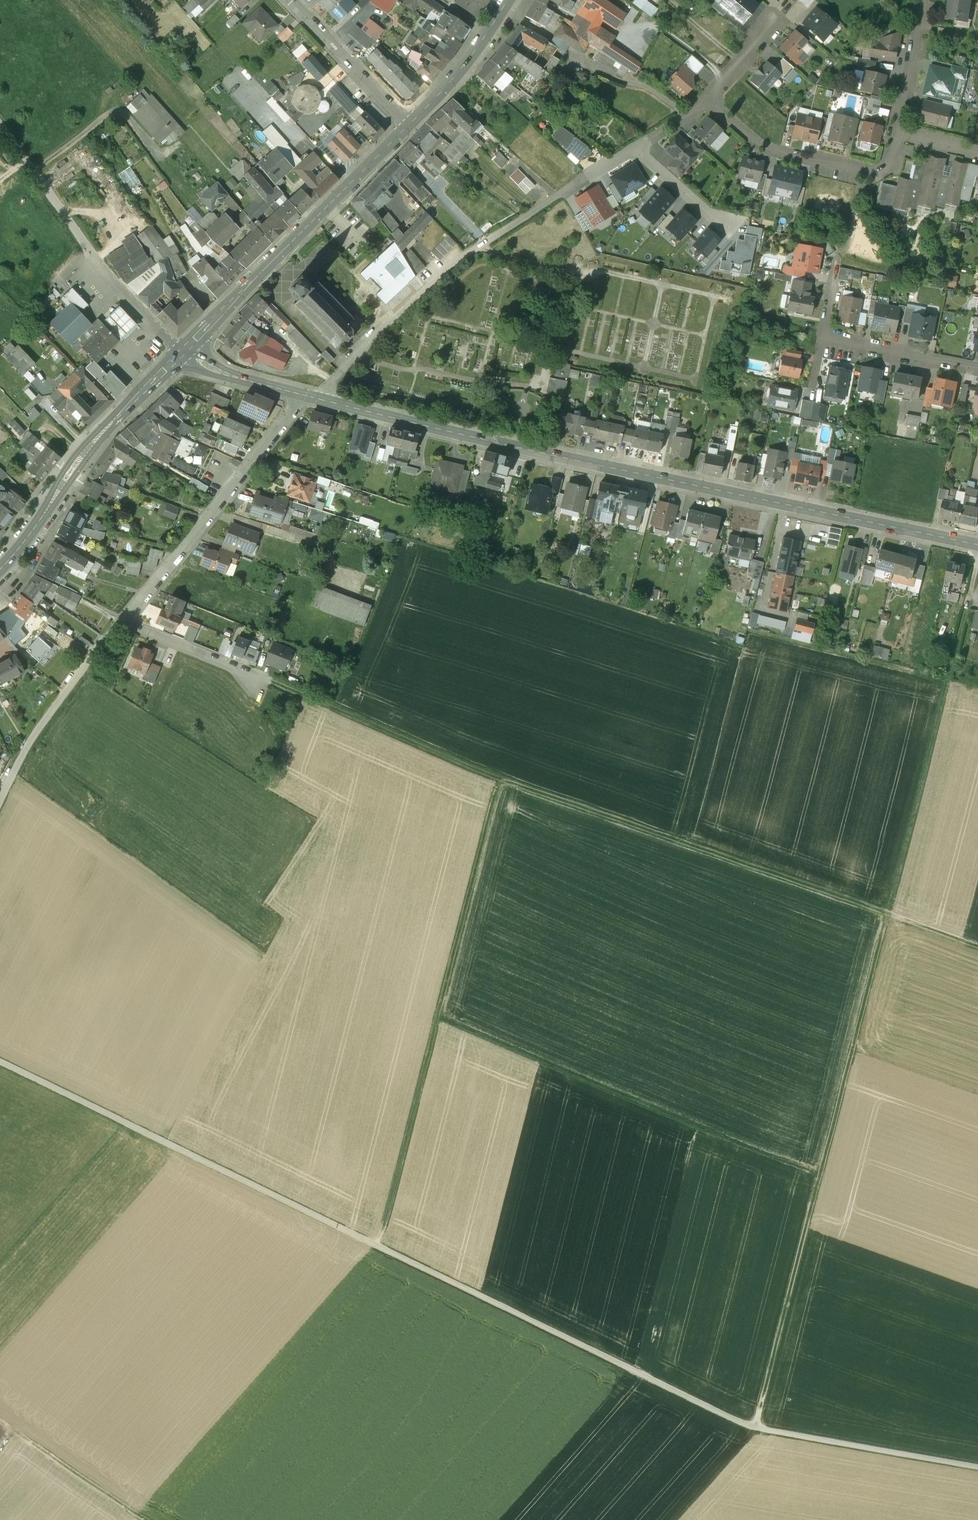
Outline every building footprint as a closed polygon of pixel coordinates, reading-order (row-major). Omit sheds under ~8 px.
[(320,1),(329,11),(341,0),(321,0),(320,1)] [(329,11),(339,21),(356,6),(351,0),(341,0),(329,11)] [(357,3),(362,8),(371,0),(360,0),(357,3)] [(390,11),(397,0),(373,0),(390,11)] [(431,0),(407,0),(404,4),(414,11),(419,3),(431,11),(426,19),(428,20),(434,24),(444,9),(431,0)] [(458,3),(477,16),(488,0),(459,0),(458,3)] [(544,6),(545,4),(537,0),(535,0),(526,15),(534,20),(533,22),(541,26),(542,24),(546,26),(553,14),(554,11),(546,7),(544,6)] [(571,11),(575,3),(570,0),(552,0),(571,11)] [(583,5),(604,19),(618,28),(627,14),(607,0),(587,0),(583,5)] [(649,0),(646,0),(641,7),(653,17),(660,8),(649,0)] [(720,4),(728,11),(743,23),(758,5),(752,0),(723,0),(720,4)] [(948,2),(944,5),(947,10),(946,18),(966,21),(969,0),(949,0),(948,2)] [(225,6),(220,1),(206,13),(210,18),(225,6)] [(728,11),(720,4),(717,1),(712,6),(724,16),(728,11)] [(586,17),(580,26),(576,33),(589,42),(599,49),(605,53),(612,44),(616,37),(600,26),(604,19),(583,5),(579,12),(586,17)] [(277,25),(260,7),(244,23),(261,41),(277,25)] [(837,26),(817,8),(810,15),(830,33),(837,26)] [(470,26),(444,9),(434,24),(460,41),(470,26)] [(586,17),(579,12),(572,22),(580,26),(586,17)] [(235,14),(227,22),(232,27),(240,19),(235,14)] [(830,33),(810,15),(804,23),(824,41),(830,33)] [(422,16),(417,23),(423,28),(428,20),(426,19),(422,16)] [(384,29),(372,19),(364,30),(365,31),(376,40),(384,29)] [(434,24),(428,20),(423,28),(433,34),(435,31),(444,37),(435,50),(450,60),(462,43),(460,41),(434,24)] [(572,22),(571,21),(567,27),(572,30),(568,36),(565,41),(571,45),(583,52),(589,42),(576,33),(580,26),(572,22)] [(364,30),(356,24),(349,33),(358,40),(358,41),(367,48),(374,39),(365,31),(364,30)] [(521,24),(512,37),(507,43),(515,49),(519,43),(521,44),(524,39),(526,40),(533,44),(542,50),(549,41),(548,41),(521,24)] [(567,27),(563,24),(556,36),(565,41),(568,36),(572,30),(567,27)] [(883,32),(882,39),(901,32),(902,26),(883,32)] [(288,27),(278,36),(283,41),(293,32),(288,27)] [(815,41),(801,29),(798,33),(807,42),(807,43),(810,46),(811,46),(815,41)] [(798,33),(796,32),(781,48),(793,58),(801,49),(807,43),(807,42),(798,33)] [(901,32),(882,39),(881,43),(897,46),(897,47),(899,47),(901,32)] [(412,33),(406,42),(412,46),(418,37),(412,33)] [(294,36),(286,44),(293,52),(301,44),(294,36)] [(565,41),(556,36),(552,43),(559,47),(566,52),(571,45),(565,41)] [(519,43),(515,49),(525,56),(529,50),(522,46),(526,40),(524,39),(521,44),(519,43)] [(533,44),(526,40),(522,46),(529,50),(533,44)] [(540,53),(534,62),(544,69),(554,55),(559,47),(552,43),(549,41),(542,50),(540,53)] [(881,43),(873,42),(871,55),(895,59),(897,47),(897,46),(881,43)] [(531,60),(530,60),(525,56),(515,49),(507,43),(492,60),(503,70),(508,64),(513,68),(517,64),(528,71),(538,78),(538,77),(541,73),(547,77),(550,73),(544,69),(534,62),(531,60)] [(810,46),(807,43),(801,49),(809,56),(815,49),(811,46),(810,46)] [(433,49),(426,44),(420,53),(422,54),(426,56),(433,49)] [(529,50),(525,56),(530,60),(531,60),(536,50),(540,53),(542,50),(533,44),(529,50)] [(627,54),(612,44),(605,53),(620,63),(627,54)] [(388,60),(377,48),(367,58),(402,94),(404,92),(409,98),(420,87),(414,81),(411,84),(406,79),(407,77),(401,71),(402,71),(396,64),(395,65),(390,59),(388,60)] [(435,50),(433,48),(433,49),(426,56),(426,57),(433,61),(431,64),(442,71),(450,60),(435,50)] [(605,53),(599,49),(594,56),(624,76),(629,69),(605,53)] [(801,49),(793,58),(799,63),(802,63),(809,56),(801,49)] [(328,73),(308,50),(298,58),(307,67),(311,72),(319,81),(328,73)] [(420,53),(413,50),(409,57),(417,60),(416,61),(422,66),(424,63),(420,59),(422,54),(420,53)] [(642,64),(627,54),(620,63),(629,69),(636,74),(642,64)] [(554,55),(544,69),(551,74),(560,59),(554,55)] [(705,66),(692,55),(685,62),(698,73),(705,66)] [(877,61),(860,57),(858,63),(875,67),(877,61)] [(795,68),(783,58),(774,68),(781,74),(780,74),(785,79),(795,68)] [(491,60),(478,75),(488,85),(491,88),(491,87),(499,78),(505,71),(503,70),(492,60),(491,60)] [(698,73),(685,62),(676,72),(675,73),(675,74),(669,81),(685,96),(694,86),(693,86),(693,77),(696,73),(697,74),(698,73)] [(442,71),(431,64),(429,66),(424,63),(422,66),(418,70),(433,81),(442,71)] [(774,68),(768,63),(763,69),(761,68),(757,73),(758,74),(752,81),(765,92),(780,74),(781,74),(774,68)] [(858,63),(856,70),(865,72),(866,71),(874,73),(875,67),(858,63)] [(968,68),(951,64),(950,70),(957,72),(956,78),(965,80),(968,68)] [(950,70),(930,65),(925,88),(936,91),(952,95),(956,78),(957,72),(950,70)] [(307,67),(302,72),(305,74),(304,76),(305,77),(311,72),(307,67)] [(514,79),(505,71),(499,78),(508,85),(508,86),(510,83),(514,79)] [(538,78),(528,71),(526,73),(536,80),(537,80),(538,78)] [(874,73),(866,71),(865,72),(861,89),(872,92),(882,94),(886,76),(874,73)] [(302,72),(289,79),(292,85),(295,85),(301,82),(304,76),(305,74),(302,72)] [(536,80),(526,73),(519,84),(518,85),(522,90),(530,96),(533,97),(542,84),(537,80),(536,80)] [(547,77),(541,73),(538,77),(538,78),(537,80),(542,84),(547,77)] [(111,88),(127,106),(140,94),(123,74),(111,88)] [(965,80),(956,78),(952,95),(936,91),(935,97),(942,99),(943,99),(960,103),(965,80)] [(519,84),(514,79),(510,83),(516,88),(521,91),(522,90),(518,85),(519,84)] [(279,88),(271,80),(264,86),(272,95),(279,88)] [(360,106),(338,82),(328,91),(331,94),(350,115),(360,106)] [(516,88),(510,83),(508,86),(508,85),(503,91),(509,96),(516,88)] [(310,85),(305,85),(299,87),(295,91),(293,96),(293,101),(294,104),(295,107),(299,111),(304,113),(309,113),(314,111),(318,107),(320,110),(321,111),(324,111),(327,110),(328,108),(329,106),(328,104),(327,102),(324,102),(324,101),(323,101),(321,101),(321,96),(319,91),(315,87),(310,85)] [(936,91),(925,88),(923,95),(935,97),(936,91)] [(530,96),(522,90),(521,91),(519,94),(527,99),(530,96)] [(279,91),(272,97),(277,101),(283,95),(279,91)] [(509,96),(503,91),(500,95),(505,100),(509,96)] [(882,94),(872,92),(870,98),(871,98),(882,101),(884,94),(882,94)] [(147,101),(140,94),(127,106),(160,144),(166,138),(170,144),(174,141),(179,138),(174,132),(147,101)] [(180,127),(152,96),(147,101),(174,132),(180,127)] [(272,97),(267,101),(286,122),(291,117),(286,111),(283,108),(277,101),(272,97)] [(462,107),(454,98),(442,109),(451,118),(451,117),(464,130),(465,130),(470,135),(476,130),(478,133),(484,126),(478,120),(477,121),(475,123),(468,115),(468,116),(463,111),(465,109),(463,107),(462,107)] [(879,112),(882,101),(871,98),(870,104),(875,105),(874,111),(879,112)] [(960,103),(943,99),(942,99),(941,105),(949,107),(949,108),(959,110),(960,104),(960,103)] [(941,105),(924,101),(919,120),(945,127),(946,119),(947,119),(948,117),(947,117),(949,108),(949,107),(941,105)] [(295,107),(294,104),(286,111),(291,117),(295,122),(304,113),(299,111),(295,107)] [(360,106),(350,115),(356,120),(364,112),(362,109),(360,106)] [(442,109),(429,121),(427,124),(435,131),(443,124),(444,125),(451,118),(442,109)] [(375,121),(365,111),(364,112),(356,120),(376,140),(385,131),(375,121)] [(810,117),(799,114),(796,126),(793,137),(805,139),(810,117)] [(853,119),(835,114),(829,139),(847,144),(850,132),(853,119)] [(828,118),(822,116),(821,119),(822,120),(819,132),(825,134),(828,118)] [(810,117),(805,139),(816,142),(819,132),(822,120),(821,119),(810,117)] [(458,125),(451,118),(444,125),(446,127),(452,132),(458,125)] [(704,139),(711,145),(717,151),(730,137),(723,131),(708,118),(697,131),(696,132),(704,139)] [(859,120),(853,119),(850,132),(856,133),(859,120)] [(883,126),(865,121),(860,141),(878,145),(883,126)] [(303,162),(287,144),(288,143),(271,124),(263,132),(277,149),(293,167),(296,169),(303,162)] [(359,132),(350,124),(346,128),(355,136),(355,135),(359,132)] [(435,131),(427,124),(410,141),(422,152),(423,153),(426,150),(437,139),(436,137),(439,134),(435,131)] [(443,124),(435,131),(439,134),(446,127),(444,125),(443,124)] [(796,126),(790,125),(787,135),(793,137),(796,126)] [(360,145),(343,128),(335,136),(336,137),(352,153),(360,145)] [(591,150),(563,128),(556,133),(555,138),(571,151),(579,159),(580,160),(584,154),(587,156),(591,150)] [(704,139),(696,132),(697,131),(693,128),(688,134),(694,140),(699,145),(704,139)] [(464,130),(460,135),(468,142),(472,137),(470,135),(465,130),(464,130)] [(460,135),(452,145),(460,152),(469,142),(468,142),(460,135)] [(352,153),(336,137),(328,144),(345,162),(353,154),(352,153)] [(689,146),(679,137),(667,150),(675,157),(668,166),(680,177),(687,169),(684,167),(696,154),(699,156),(705,149),(699,145),(694,140),(689,146)] [(469,142),(460,152),(464,155),(468,159),(479,145),(472,138),(469,142)] [(410,141),(396,157),(408,168),(414,161),(422,152),(410,141)] [(451,144),(444,153),(452,160),(453,160),(460,152),(452,145),(451,144)] [(277,149),(259,164),(274,182),(281,177),(293,167),(277,149)] [(337,159),(330,150),(325,154),(333,163),(337,159)] [(433,156),(426,150),(423,153),(430,160),(433,156)] [(576,163),(579,159),(571,151),(567,155),(576,163)] [(303,162),(296,169),(302,177),(310,170),(322,160),(315,152),(303,162)] [(460,152),(453,160),(457,163),(464,155),(460,152)] [(499,152),(492,159),(502,168),(508,161),(499,152)] [(445,163),(435,154),(433,156),(430,160),(440,169),(445,163)] [(941,174),(945,159),(928,155),(927,163),(915,160),(910,179),(900,177),(898,186),(893,207),(906,210),(907,206),(917,208),(918,204),(933,208),(934,204),(944,207),(945,203),(957,206),(959,198),(968,200),(974,175),(977,176),(977,166),(953,160),(949,176),(941,174)] [(383,170),(372,180),(373,181),(362,191),(362,192),(351,202),(373,227),(381,221),(382,220),(381,219),(376,212),(391,199),(390,198),(393,195),(387,189),(394,183),(400,182),(403,179),(410,171),(411,171),(408,168),(396,157),(388,165),(383,170)] [(764,163),(744,158),(739,176),(759,181),(761,173),(764,163)] [(244,175),(251,169),(243,160),(244,175)] [(414,161),(408,168),(411,171),(417,164),(414,161)] [(615,183),(623,196),(646,183),(635,164),(612,178),(615,183)] [(145,188),(130,166),(119,174),(133,196),(145,188)] [(790,169),(776,166),(773,180),(769,193),(783,196),(790,169)] [(319,180),(310,170),(302,177),(313,189),(313,190),(314,190),(320,198),(339,179),(328,167),(320,173),(323,176),(319,180)] [(272,192),(252,168),(251,169),(244,175),(252,184),(260,193),(265,199),(272,207),(277,212),(282,208),(275,200),(283,193),(278,187),(272,192)] [(803,172),(790,169),(783,196),(797,199),(800,186),(803,172)] [(418,180),(410,171),(403,179),(422,201),(431,193),(426,188),(422,184),(418,180)] [(768,175),(761,173),(759,181),(757,188),(764,190),(767,179),(768,175)] [(430,183),(422,176),(418,180),(422,184),(426,188),(430,183)] [(281,177),(274,182),(278,187),(285,181),(281,177)] [(773,180),(767,179),(764,190),(762,196),(768,197),(769,193),(773,180)] [(165,181),(158,186),(161,190),(168,185),(165,181)] [(229,195),(218,182),(200,197),(212,210),(224,199),(229,195)] [(892,211),(893,207),(898,186),(883,182),(877,208),(892,211)] [(623,196),(615,183),(608,187),(613,194),(618,202),(624,198),(623,196)] [(260,193),(252,184),(246,189),(254,198),(260,193)] [(593,227),(615,214),(612,209),(606,198),(598,186),(576,199),(584,211),(593,226),(593,227)] [(806,188),(800,186),(797,199),(796,204),(801,205),(806,188)] [(646,206),(658,193),(652,187),(640,201),(646,206)] [(654,223),(675,199),(663,188),(658,193),(646,206),(641,212),(654,223)] [(309,195),(302,189),(289,201),(302,215),(320,198),(314,190),(309,195)] [(618,202),(613,194),(606,198),(612,209),(619,205),(618,202)] [(240,207),(229,195),(224,199),(235,211),(240,207)] [(433,195),(427,199),(430,203),(436,198),(433,195)] [(256,199),(243,211),(244,212),(250,218),(253,221),(265,210),(256,199)] [(302,215),(289,201),(282,208),(277,212),(289,226),(302,215)] [(918,206),(922,207),(920,213),(928,216),(930,209),(918,205),(918,206)] [(667,229),(680,241),(697,221),(683,210),(675,219),(667,229)] [(593,226),(584,211),(576,216),(585,231),(593,226)] [(244,212),(235,220),(241,226),(245,223),(250,218),(244,212)] [(277,212),(262,226),(262,224),(258,220),(254,223),(271,243),(289,226),(277,212)] [(401,226),(389,212),(381,219),(382,220),(381,221),(392,234),(398,228),(401,226)] [(398,228),(392,234),(396,238),(394,240),(397,245),(401,251),(433,219),(427,212),(404,235),(398,228)] [(209,213),(198,223),(201,227),(206,232),(220,219),(215,213),(209,213)] [(220,219),(206,232),(212,241),(220,247),(240,228),(234,221),(234,222),(226,214),(220,219)] [(664,232),(675,219),(670,214),(658,227),(664,232)] [(255,231),(230,255),(246,268),(271,243),(254,223),(253,221),(250,218),(245,223),(252,230),(255,231)] [(195,221),(190,225),(196,231),(201,227),(198,223),(195,221)] [(956,222),(948,221),(947,229),(955,230),(956,222)] [(163,240),(152,225),(136,238),(137,239),(155,263),(159,262),(158,261),(167,258),(167,259),(174,255),(163,240)] [(185,225),(180,228),(184,234),(189,231),(185,225)] [(748,226),(746,234),(757,236),(757,238),(761,238),(763,229),(748,226)] [(206,232),(201,227),(196,231),(192,234),(202,247),(197,251),(203,259),(204,258),(212,250),(217,253),(225,260),(230,255),(220,247),(212,241),(206,232)] [(721,240),(709,229),(694,246),(707,256),(714,248),(721,240)] [(968,229),(959,231),(962,239),(970,236),(968,229)] [(202,247),(192,234),(187,238),(196,252),(197,251),(202,247)] [(757,238),(757,236),(746,234),(744,240),(738,239),(736,252),(728,251),(727,261),(722,260),(721,269),(731,271),(733,263),(743,265),(741,273),(750,275),(757,238)] [(448,235),(432,252),(440,260),(457,243),(448,235)] [(179,252),(175,244),(170,236),(163,240),(174,255),(167,259),(176,283),(180,281),(178,277),(187,273),(176,254),(179,252)] [(136,238),(126,247),(107,259),(113,266),(121,277),(149,259),(143,247),(137,239),(136,238)] [(149,259),(121,277),(138,295),(162,271),(159,262),(155,263),(137,239),(143,247),(149,259)] [(395,242),(360,274),(367,281),(370,277),(382,290),(377,294),(386,304),(409,283),(416,276),(403,256),(397,245),(395,242)] [(719,251),(714,248),(703,261),(707,265),(719,251)] [(810,250),(800,248),(800,249),(797,251),(799,254),(796,267),(796,268),(806,270),(818,272),(821,253),(819,248),(814,248),(810,250)] [(411,249),(403,256),(416,276),(426,267),(411,249)] [(197,254),(189,260),(189,262),(193,267),(201,260),(197,254)] [(225,260),(215,270),(229,285),(246,268),(230,255),(225,260)] [(167,259),(167,258),(158,261),(159,262),(162,271),(138,295),(149,307),(157,299),(164,293),(170,300),(172,298),(179,291),(179,290),(184,286),(180,281),(176,283),(167,259)] [(215,270),(213,268),(204,258),(203,259),(201,260),(193,267),(201,277),(205,273),(211,278),(205,284),(211,291),(217,298),(230,286),(229,285),(215,270)] [(796,267),(791,266),(789,275),(793,276),(804,278),(806,270),(796,268),(796,267)] [(853,269),(841,267),(839,279),(851,281),(853,269)] [(789,275),(776,272),(774,278),(792,281),(793,276),(789,275)] [(956,276),(948,275),(947,285),(955,287),(956,276)] [(313,285),(309,281),(306,281),(305,281),(301,277),(290,289),(294,293),(293,293),(293,296),(297,300),(293,304),(294,305),(293,306),(294,308),(295,306),(301,313),(300,314),(301,315),(302,314),(308,320),(307,321),(308,322),(309,321),(315,327),(314,328),(315,329),(316,328),(322,334),(321,335),(322,336),(323,335),(329,341),(328,342),(329,343),(330,342),(336,348),(341,343),(342,343),(342,341),(347,341),(347,343),(349,342),(348,341),(352,338),(353,338),(354,337),(352,336),(353,331),(354,331),(354,330),(363,321),(361,318),(359,319),(356,315),(353,318),(347,312),(348,311),(347,310),(346,311),(340,305),(341,304),(340,303),(339,304),(333,298),(334,297),(333,296),(332,297),(326,291),(327,290),(326,289),(325,290),(319,284),(320,282),(319,281),(318,283),(317,282),(316,281),(313,285)] [(810,285),(794,282),(792,295),(791,295),(788,309),(811,314),(814,298),(809,297),(810,291),(809,291),(810,285)] [(206,296),(197,285),(188,292),(190,294),(203,311),(211,304),(217,298),(211,291),(206,296)] [(184,286),(179,290),(179,291),(186,299),(190,294),(188,292),(184,286)] [(89,305),(72,288),(60,299),(67,306),(71,302),(81,312),(89,305)] [(203,311),(190,294),(186,299),(189,302),(178,313),(189,326),(204,312),(203,311)] [(265,303),(256,295),(247,305),(259,316),(265,310),(268,307),(265,303)] [(862,299),(843,296),(839,321),(845,322),(847,324),(850,325),(852,323),(857,324),(862,299)] [(157,299),(149,307),(158,316),(163,311),(160,308),(162,305),(157,299)] [(278,310),(268,300),(265,303),(268,307),(265,310),(272,316),(278,310)] [(877,301),(871,300),(869,313),(875,314),(876,304),(877,304),(877,301)] [(81,312),(71,302),(67,306),(49,323),(77,353),(82,348),(104,326),(98,319),(92,324),(81,312)] [(877,304),(876,304),(875,314),(872,328),(884,330),(888,306),(877,304)] [(178,313),(170,305),(163,311),(158,316),(178,337),(189,326),(178,313)] [(259,316),(247,305),(238,314),(250,326),(251,325),(259,316)] [(906,306),(900,305),(899,308),(900,308),(898,318),(904,319),(906,307),(906,306)] [(110,314),(105,320),(113,328),(110,331),(118,339),(120,342),(129,333),(138,325),(120,306),(110,314)] [(899,308),(888,306),(884,330),(895,332),(898,318),(900,308),(899,308)] [(916,309),(906,307),(904,319),(903,322),(912,324),(914,314),(915,314),(916,309)] [(265,310),(259,316),(265,323),(272,316),(265,310)] [(297,330),(278,310),(272,316),(274,319),(278,324),(279,323),(291,336),(297,330)] [(250,326),(238,314),(233,320),(245,330),(250,326)] [(915,314),(914,314),(912,324),(910,335),(930,339),(934,318),(915,314)] [(250,326),(245,330),(245,331),(250,334),(252,335),(256,330),(251,325),(250,326)] [(104,326),(82,348),(94,361),(96,363),(112,348),(110,347),(118,339),(110,331),(105,326),(104,326)] [(269,338),(256,330),(252,335),(248,341),(242,349),(243,349),(247,352),(249,350),(259,354),(264,346),(269,338)] [(318,351),(297,330),(291,336),(289,337),(310,358),(318,351)] [(229,340),(221,334),(219,336),(217,338),(230,349),(235,343),(229,340)] [(269,338),(264,346),(270,349),(274,341),(269,338)] [(276,342),(274,341),(270,349),(275,351),(279,353),(283,347),(276,342)] [(150,361),(162,350),(154,342),(143,353),(150,361)] [(0,350),(6,356),(11,352),(5,345),(0,350)] [(270,349),(264,346),(259,354),(256,358),(268,363),(275,351),(270,349)] [(283,347),(279,353),(286,356),(288,352),(283,347)] [(33,366),(15,348),(11,352),(6,356),(24,375),(33,366)] [(243,349),(239,356),(243,359),(247,352),(243,349)] [(801,352),(788,349),(787,355),(800,357),(801,352)] [(247,352),(243,359),(253,364),(256,358),(259,354),(249,350),(247,352)] [(334,359),(326,350),(321,354),(322,355),(330,363),(334,359)] [(275,351),(268,363),(282,370),(289,357),(286,356),(279,353),(275,351)] [(318,351),(310,358),(314,363),(322,355),(321,354),(318,351)] [(802,361),(782,357),(779,373),(799,376),(802,361)] [(127,387),(111,370),(107,374),(96,363),(94,361),(86,369),(103,386),(116,399),(127,387)] [(86,369),(82,365),(58,388),(64,395),(68,398),(71,401),(76,406),(82,401),(77,396),(87,386),(95,393),(95,394),(103,386),(86,369)] [(570,368),(560,366),(557,379),(549,378),(546,392),(564,396),(570,368)] [(849,371),(831,367),(826,395),(827,395),(828,393),(843,396),(843,398),(844,398),(849,371)] [(881,371),(864,367),(860,390),(876,393),(877,393),(880,381),(881,371)] [(921,379),(895,374),(892,391),(903,394),(903,397),(917,399),(921,379)] [(600,381),(590,379),(589,388),(598,390),(600,381)] [(953,382),(938,379),(935,381),(933,389),(931,400),(942,402),(943,406),(951,407),(955,385),(953,382)] [(888,382),(880,381),(877,393),(876,393),(875,398),(884,400),(888,382)] [(962,383),(959,401),(964,402),(968,385),(962,383)] [(103,386),(95,394),(101,400),(96,406),(102,413),(116,399),(103,386)] [(796,391),(773,387),(771,398),(773,398),(771,405),(793,409),(796,391)] [(36,397),(28,388),(24,392),(32,400),(36,397)] [(58,388),(50,397),(55,403),(60,399),(64,395),(58,388)] [(926,388),(922,406),(930,407),(931,400),(933,389),(926,388)] [(180,405),(167,392),(159,400),(167,407),(173,412),(177,408),(180,405)] [(230,401),(212,392),(207,403),(214,407),(225,411),(230,401)] [(264,398),(262,401),(245,394),(238,411),(264,423),(273,402),(264,398)] [(64,395),(60,399),(55,403),(54,404),(60,411),(66,405),(63,403),(68,398),(64,395)] [(815,402),(803,399),(800,417),(811,419),(814,405),(815,402)] [(159,400),(149,409),(156,417),(158,415),(167,407),(159,400)] [(91,410),(82,401),(76,406),(71,401),(67,406),(73,413),(76,410),(83,416),(81,418),(89,426),(102,413),(96,406),(91,410)] [(827,407),(814,405),(811,419),(824,422),(827,407)] [(40,414),(34,407),(29,411),(31,413),(28,418),(32,422),(40,414)] [(167,407),(158,415),(162,420),(164,422),(164,421),(173,412),(167,407)] [(225,411),(214,407),(212,412),(226,418),(228,413),(225,411)] [(177,408),(173,412),(182,420),(186,416),(177,408)] [(141,418),(127,428),(134,436),(139,441),(146,447),(146,448),(149,449),(154,452),(151,458),(156,460),(157,459),(167,465),(173,452),(179,441),(154,428),(162,420),(158,415),(156,417),(149,409),(141,418)] [(332,417),(313,412),(309,429),(320,432),(321,429),(329,431),(332,417)] [(586,418),(563,413),(560,431),(567,433),(582,436),(583,432),(585,421),(586,418)] [(920,417),(908,414),(906,425),(918,427),(920,417)] [(673,417),(667,416),(664,429),(671,431),(673,417)] [(680,419),(673,417),(671,431),(677,432),(680,419)] [(15,437),(24,429),(14,418),(5,427),(15,437)] [(250,429),(226,418),(223,425),(220,433),(233,439),(244,443),(250,429)] [(178,431),(164,421),(164,422),(162,420),(154,428),(179,441),(181,436),(183,437),(185,432),(182,430),(185,424),(183,422),(178,431)] [(594,422),(591,422),(588,433),(594,434),(597,421),(595,420),(594,422)] [(651,423),(639,420),(637,429),(649,432),(651,423)] [(611,424),(597,421),(594,434),(593,438),(607,441),(611,424)] [(206,423),(203,431),(217,438),(219,435),(209,431),(211,425),(206,423)] [(191,427),(185,424),(182,430),(185,432),(187,433),(191,427)] [(349,449),(366,454),(370,442),(374,429),(357,424),(349,449)] [(625,427),(611,424),(607,441),(621,444),(622,440),(625,427)] [(627,427),(625,427),(622,440),(627,441),(630,430),(626,429),(627,427)] [(127,428),(114,439),(130,449),(133,447),(133,448),(134,447),(139,441),(134,436),(127,428)] [(405,431),(391,428),(387,445),(395,447),(400,448),(405,431)] [(636,429),(630,428),(630,430),(627,441),(633,443),(636,429)] [(637,429),(636,429),(633,443),(632,447),(646,449),(650,432),(649,432),(637,429)] [(731,430),(728,446),(734,447),(737,431),(731,430)] [(28,431),(24,437),(27,440),(32,434),(28,431)] [(405,431),(400,448),(415,452),(420,435),(405,431)] [(655,433),(650,432),(646,449),(646,450),(660,453),(664,433),(655,431),(655,433)] [(22,447),(24,449),(29,452),(34,447),(39,440),(32,434),(27,440),(22,447)] [(183,437),(181,436),(179,441),(173,452),(186,458),(194,442),(183,437)] [(24,437),(19,443),(22,447),(27,440),(24,437)] [(690,440),(675,437),(671,455),(688,458),(690,446),(689,446),(690,440)] [(745,439),(738,438),(733,461),(740,462),(745,439)] [(114,439),(98,462),(107,468),(111,462),(113,463),(117,456),(132,466),(140,454),(131,449),(130,449),(114,439)] [(244,443),(233,439),(231,444),(238,447),(241,449),(244,443)] [(146,447),(139,441),(134,447),(144,454),(149,449),(146,448),(146,447)] [(231,444),(227,442),(224,450),(236,455),(238,447),(231,444)] [(365,457),(371,459),(376,444),(370,442),(366,454),(365,457)] [(724,457),(717,456),(719,445),(710,443),(708,454),(706,454),(702,473),(720,477),(722,466),(725,466),(726,463),(723,462),(724,457)] [(61,458),(47,446),(42,453),(34,447),(29,452),(37,459),(37,458),(51,470),(61,458)] [(400,448),(395,447),(393,456),(389,455),(388,462),(396,464),(398,458),(400,448)] [(795,449),(789,447),(786,459),(793,460),(793,459),(795,449)] [(415,452),(400,448),(398,458),(408,460),(416,462),(419,453),(415,452)] [(24,449),(20,454),(24,457),(25,458),(29,452),(24,449)] [(149,449),(144,454),(151,458),(154,452),(149,449)] [(497,454),(486,451),(480,469),(485,470),(486,467),(492,469),(497,454)] [(29,452),(25,458),(24,457),(21,462),(29,469),(37,459),(29,452)] [(837,453),(831,452),(828,464),(834,465),(835,461),(837,453)] [(512,459),(497,454),(492,469),(492,471),(507,475),(512,459)] [(758,457),(749,455),(747,464),(754,465),(756,465),(758,457)] [(784,458),(769,455),(765,475),(780,478),(781,472),(782,473),(784,464),(783,464),(784,458)] [(51,470),(37,458),(37,459),(29,469),(28,471),(41,482),(51,470)] [(408,460),(398,458),(396,464),(407,467),(408,460)] [(234,459),(231,463),(237,467),(241,462),(234,459)] [(464,466),(437,459),(431,486),(440,488),(441,484),(458,488),(460,482),(463,469),(464,466)] [(800,461),(793,459),(793,460),(791,471),(797,472),(799,463),(800,463),(800,461)] [(814,463),(806,461),(805,464),(800,463),(799,463),(797,472),(795,482),(815,487),(818,476),(820,467),(819,467),(813,466),(814,463)] [(828,462),(820,461),(819,467),(820,467),(818,476),(824,478),(828,462)] [(854,465),(835,461),(834,465),(834,468),(833,467),(831,473),(832,474),(831,480),(850,484),(854,465)] [(97,462),(87,479),(80,492),(90,497),(96,500),(101,491),(114,497),(115,494),(121,497),(126,494),(128,491),(113,483),(107,481),(105,487),(98,484),(100,479),(104,472),(107,468),(98,462),(97,462)] [(107,468),(104,472),(110,474),(116,465),(113,463),(111,462),(107,468)] [(747,464),(738,462),(735,480),(751,483),(754,465),(747,464)] [(470,471),(463,469),(460,482),(467,484),(470,471)] [(110,474),(104,472),(100,479),(98,484),(105,487),(107,481),(113,483),(115,476),(110,474)] [(317,482),(294,475),(287,496),(310,503),(317,482)] [(126,479),(115,476),(113,483),(122,487),(126,479)] [(331,480),(319,476),(317,483),(328,487),(331,480)] [(489,481),(480,478),(478,485),(487,487),(489,481)] [(563,480),(552,478),(549,489),(552,490),(560,492),(563,480)] [(206,486),(197,481),(194,486),(203,491),(206,486)] [(501,484),(489,481),(487,487),(499,490),(500,486),(501,484)] [(587,488),(569,483),(566,495),(563,505),(564,505),(580,509),(581,510),(584,499),(587,488)] [(618,487),(601,483),(597,500),(604,501),(615,504),(615,501),(618,491),(618,487)] [(549,489),(532,485),(526,509),(534,511),(534,512),(536,516),(539,516),(541,515),(542,513),(546,514),(552,490),(549,489)] [(943,501),(947,502),(950,489),(941,487),(938,501),(943,502),(943,501)] [(0,488),(0,503),(15,515),(26,501),(10,489),(7,493),(0,488)] [(618,491),(615,501),(622,503),(618,523),(640,527),(644,505),(645,505),(647,493),(628,489),(627,493),(618,491)] [(90,497),(80,492),(77,497),(87,502),(90,497)] [(566,495),(560,493),(556,506),(563,508),(564,505),(563,505),(566,495)] [(965,493),(964,496),(962,505),(967,506),(969,500),(970,494),(965,493)] [(274,502),(256,496),(253,505),(256,506),(254,514),(251,513),(273,520),(277,507),(278,504),(278,503),(274,502)] [(288,500),(276,496),(274,502),(278,503),(278,504),(286,507),(288,500)] [(590,501),(584,499),(581,510),(580,509),(580,512),(587,514),(590,501)] [(597,500),(596,500),(596,502),(592,518),(600,520),(602,510),(604,501),(597,500)] [(179,508),(161,501),(157,513),(175,520),(179,508)] [(587,514),(586,517),(592,518),(596,502),(590,501),(587,514)] [(615,504),(604,501),(602,510),(614,512),(615,504)] [(947,502),(943,501),(943,502),(940,514),(943,515),(942,518),(958,522),(962,505),(947,502)] [(677,507),(659,502),(653,525),(670,530),(671,530),(673,522),(677,507)] [(4,530),(15,515),(0,503),(0,526),(4,530)] [(962,505),(958,522),(976,525),(977,515),(977,509),(967,506),(962,505)] [(118,512),(109,507),(106,511),(116,516),(118,512)] [(285,509),(277,507),(273,520),(281,523),(285,511),(286,509),(285,509)] [(705,513),(689,509),(685,524),(683,534),(684,534),(698,538),(704,514),(705,513)] [(78,514),(70,510),(64,522),(80,530),(81,527),(87,515),(79,511),(78,514)] [(614,512),(602,510),(600,520),(611,522),(614,512)] [(704,514),(698,538),(712,541),(713,542),(714,538),(719,518),(704,514)] [(101,522),(96,520),(91,530),(93,530),(96,531),(100,524),(101,522)] [(80,530),(64,522),(57,535),(68,541),(73,544),(76,537),(78,533),(80,530)] [(127,532),(129,523),(122,522),(119,530),(127,532)] [(679,524),(673,522),(671,530),(670,530),(668,537),(675,539),(676,537),(679,524)] [(685,524),(680,522),(679,524),(676,537),(682,539),(684,534),(683,534),(685,524)] [(100,524),(96,531),(102,532),(105,526),(100,524)] [(226,542),(225,543),(237,548),(252,553),(259,534),(232,524),(226,542)] [(91,530),(81,527),(80,530),(78,533),(86,536),(91,538),(93,530),(91,530)] [(96,531),(93,530),(91,538),(102,541),(105,533),(102,532),(96,531)] [(86,536),(78,533),(76,537),(84,542),(86,536)] [(68,541),(57,535),(56,538),(66,543),(68,541)] [(747,539),(729,535),(727,546),(729,546),(727,555),(752,560),(754,550),(755,542),(746,541),(747,539)] [(84,542),(76,537),(73,544),(80,548),(84,542)] [(802,541),(784,537),(776,573),(794,577),(802,541)] [(722,540),(714,538),(713,542),(712,541),(711,547),(710,552),(718,554),(722,540)] [(67,549),(53,542),(45,557),(54,563),(57,558),(61,560),(67,549)] [(237,548),(225,543),(226,542),(224,542),(222,549),(235,553),(237,548)] [(592,547),(582,544),(579,556),(589,558),(592,547)] [(101,548),(93,545),(89,554),(96,557),(101,548)] [(194,547),(192,555),(203,558),(205,551),(194,547)] [(856,550),(847,548),(841,569),(855,573),(857,563),(859,557),(860,554),(856,553),(856,550)] [(88,561),(67,549),(61,560),(60,561),(72,568),(72,567),(73,568),(78,570),(81,572),(88,561)] [(163,551),(151,549),(150,556),(150,557),(158,559),(162,559),(163,551)] [(235,553),(222,549),(219,555),(230,558),(228,562),(235,565),(238,555),(235,553)] [(219,555),(207,550),(201,565),(207,567),(208,569),(213,571),(214,570),(224,574),(228,562),(230,558),(219,555)] [(897,555),(880,550),(876,568),(875,569),(892,573),(897,555)] [(150,556),(144,555),(143,563),(156,567),(158,559),(150,557),(150,556)] [(910,558),(897,555),(892,573),(912,578),(915,565),(916,562),(910,561),(910,558)] [(45,557),(36,573),(53,581),(59,569),(53,565),(54,563),(45,557)] [(866,559),(859,557),(857,563),(864,565),(866,559)] [(142,562),(130,558),(128,567),(140,569),(142,562)] [(94,564),(88,561),(81,572),(87,574),(94,564)] [(764,564),(753,561),(749,576),(760,579),(764,564)] [(965,565),(949,562),(945,580),(950,581),(961,584),(965,565)] [(876,568),(864,565),(859,583),(872,586),(874,577),(873,577),(875,569),(876,568)] [(912,578),(910,586),(912,587),(915,578),(921,580),(925,568),(915,565),(912,578)] [(116,567),(111,574),(118,578),(122,571),(116,567)] [(140,569),(128,567),(126,574),(139,576),(140,569)] [(81,572),(78,570),(73,568),(71,573),(74,575),(84,580),(87,574),(81,572)] [(312,572),(300,568),(298,575),(310,578),(312,572)] [(892,573),(875,569),(873,577),(874,577),(890,581),(892,573)] [(282,573),(273,577),(276,583),(284,579),(282,573)] [(794,577),(776,573),(769,608),(787,612),(794,577)] [(910,586),(912,578),(892,573),(890,581),(910,586)] [(51,583),(35,575),(28,583),(44,594),(47,589),(51,583)] [(921,580),(915,578),(912,587),(911,591),(918,593),(921,580)] [(44,594),(28,583),(21,593),(20,595),(36,606),(41,598),(44,594)] [(58,586),(51,583),(47,589),(55,593),(58,586)] [(358,605),(352,621),(367,626),(375,605),(319,584),(317,591),(358,605)] [(81,597),(58,586),(55,593),(58,595),(56,601),(74,611),(81,597)] [(278,598),(281,589),(275,587),(272,595),(278,598)] [(651,596),(659,598),(660,589),(653,587),(651,596)] [(358,605),(317,591),(312,605),(352,621),(358,605)] [(959,596),(947,594),(946,600),(957,602),(959,596)] [(36,606),(20,595),(10,608),(26,620),(33,610),(36,606)] [(186,602),(171,596),(169,602),(168,601),(166,605),(167,605),(165,611),(180,617),(186,602)] [(46,601),(41,598),(36,606),(45,613),(51,605),(46,601)] [(45,613),(36,606),(33,610),(42,617),(41,618),(46,622),(50,616),(45,613)] [(0,615),(0,628),(7,636),(15,646),(27,635),(22,628),(25,623),(26,620),(10,608),(9,609),(0,615)] [(165,611),(163,610),(157,623),(174,630),(176,625),(178,622),(180,617),(165,611)] [(182,611),(180,617),(189,621),(192,622),(194,616),(182,611)] [(58,622),(50,616),(46,622),(54,627),(58,622)] [(786,622),(760,616),(758,623),(784,629),(786,622)] [(180,617),(178,622),(187,625),(189,621),(180,617)] [(815,624),(797,620),(795,629),(812,633),(815,624)] [(178,622),(176,625),(188,630),(198,633),(201,625),(192,622),(189,621),(187,625),(178,622)] [(223,635),(231,638),(233,632),(226,629),(223,635)] [(198,633),(188,630),(184,639),(194,643),(198,633)] [(90,643),(81,637),(77,643),(86,648),(90,643)] [(248,641),(238,637),(236,642),(234,648),(232,653),(242,657),(246,647),(248,641)] [(39,663),(51,648),(38,638),(26,652),(39,663)] [(218,653),(225,656),(230,644),(231,642),(224,639),(218,653)] [(232,653),(234,648),(231,647),(232,645),(230,644),(225,656),(230,658),(232,653)] [(291,651),(274,644),(267,662),(283,669),(291,651)] [(889,648),(876,645),(874,656),(887,659),(889,648)] [(256,651),(246,647),(242,657),(252,661),(256,651)] [(144,648),(143,651),(136,648),(129,666),(145,673),(150,663),(153,655),(149,653),(150,651),(144,648)] [(0,665),(0,684),(11,678),(14,680),(20,676),(20,673),(23,671),(15,656),(0,665)] [(161,667),(150,663),(145,673),(142,679),(154,684),(161,667)] [(59,687),(49,679),(44,684),(55,693),(59,687)]
